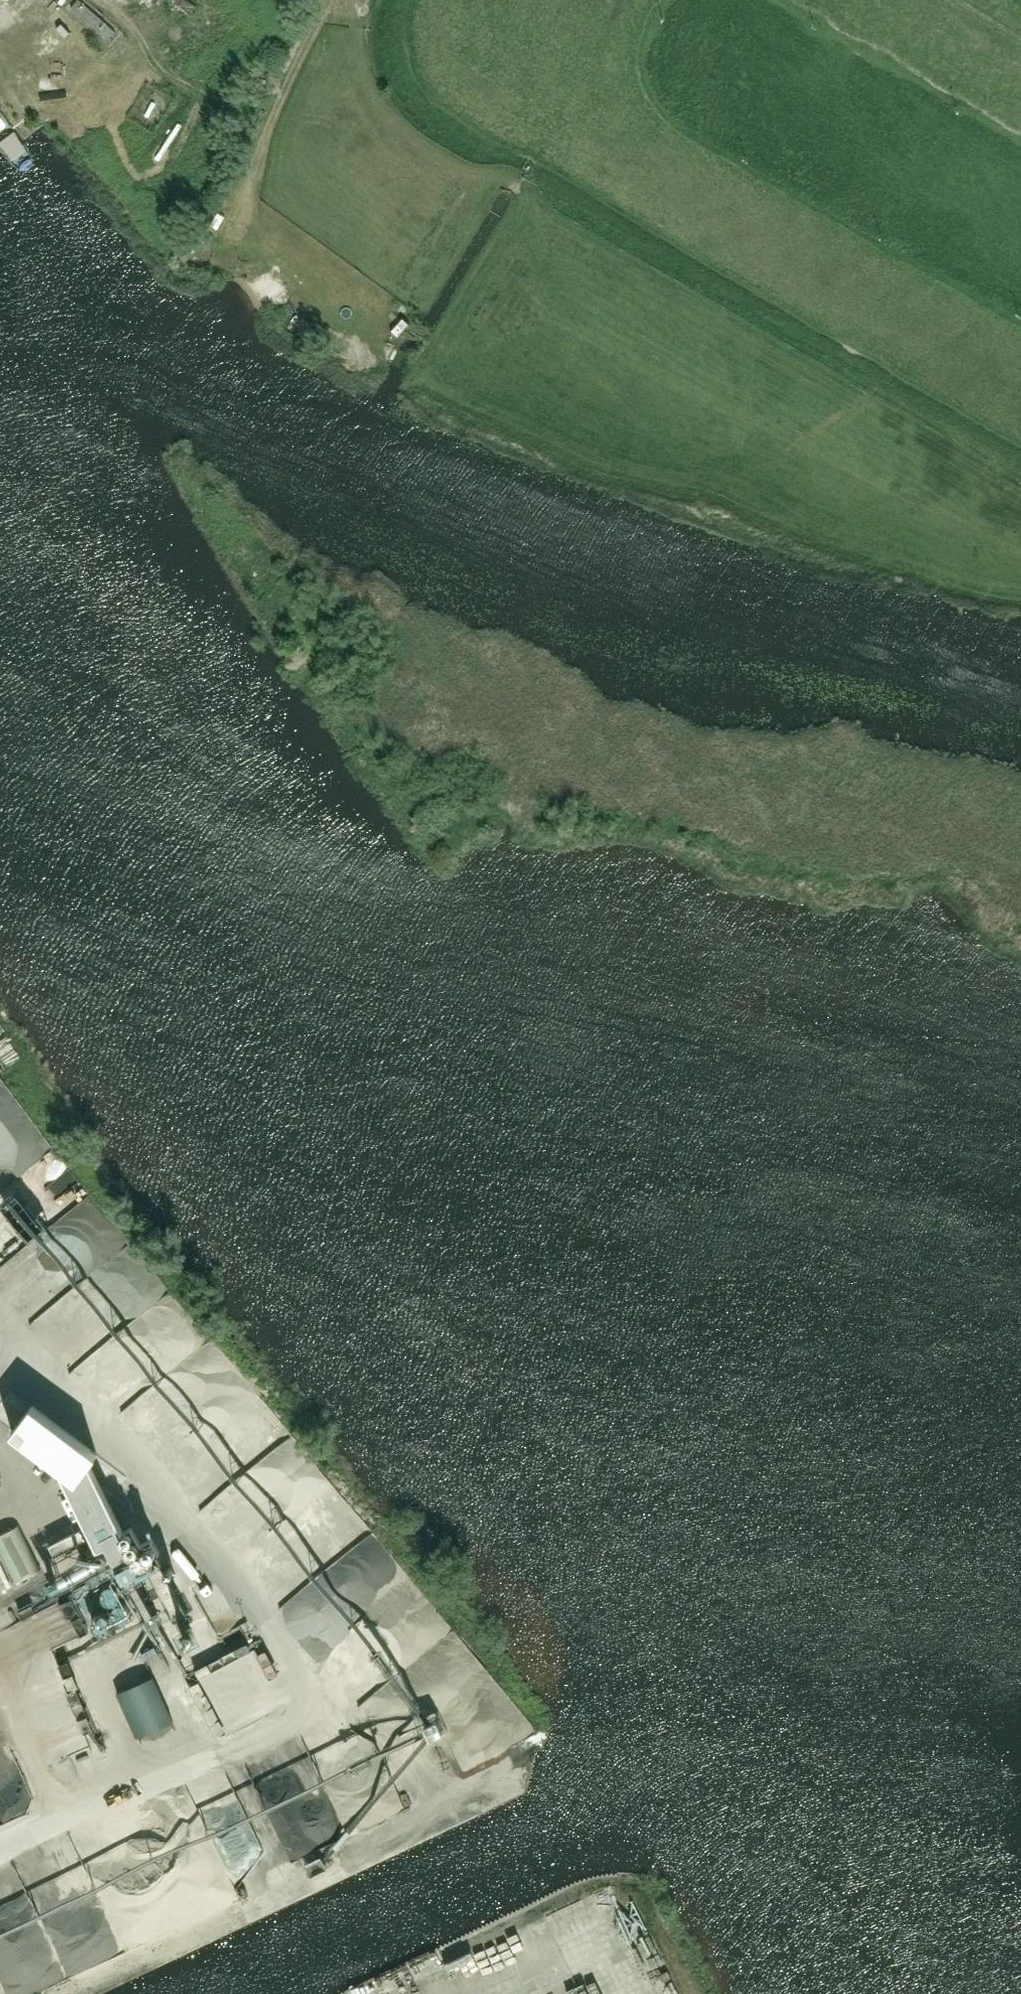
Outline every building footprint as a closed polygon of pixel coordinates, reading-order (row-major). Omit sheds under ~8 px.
[(22,1180),(27,1176),(37,1190),(57,1175),(53,1169),(47,1173),(37,1160),(49,1151),(0,1085),(0,1151),(22,1180)] [(121,1396),(122,1433),(178,1433),(178,1396),(121,1396)] [(135,1553),(89,1442),(57,1456),(104,1566),(135,1553)] [(41,1568),(19,1525),(0,1535),(0,1554),(14,1583),(41,1568)] [(55,1554),(87,1538),(82,1528),(67,1535),(50,1544),(55,1554)] [(145,1659),(155,1677),(167,1670),(156,1652),(145,1659)] [(154,1687),(122,1700),(140,1745),(172,1732),(154,1687)] [(440,1762),(424,1710),(323,1741),(326,1751),(219,1784),(225,1804),(233,1801),(238,1816),(266,1807),(280,1855),(405,1816),(393,1776),(440,1762)]
